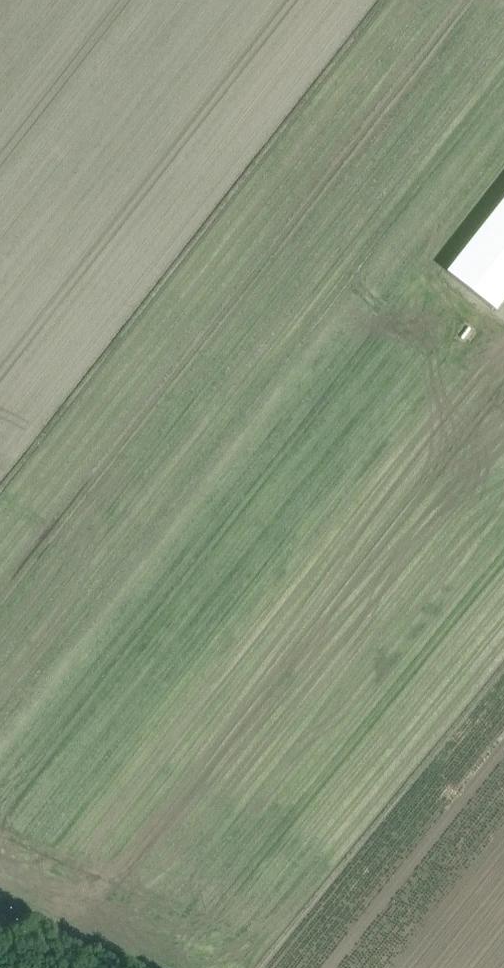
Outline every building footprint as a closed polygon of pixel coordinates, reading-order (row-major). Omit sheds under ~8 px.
[(503,301),(503,199),(448,271),(497,310),(503,301)]
